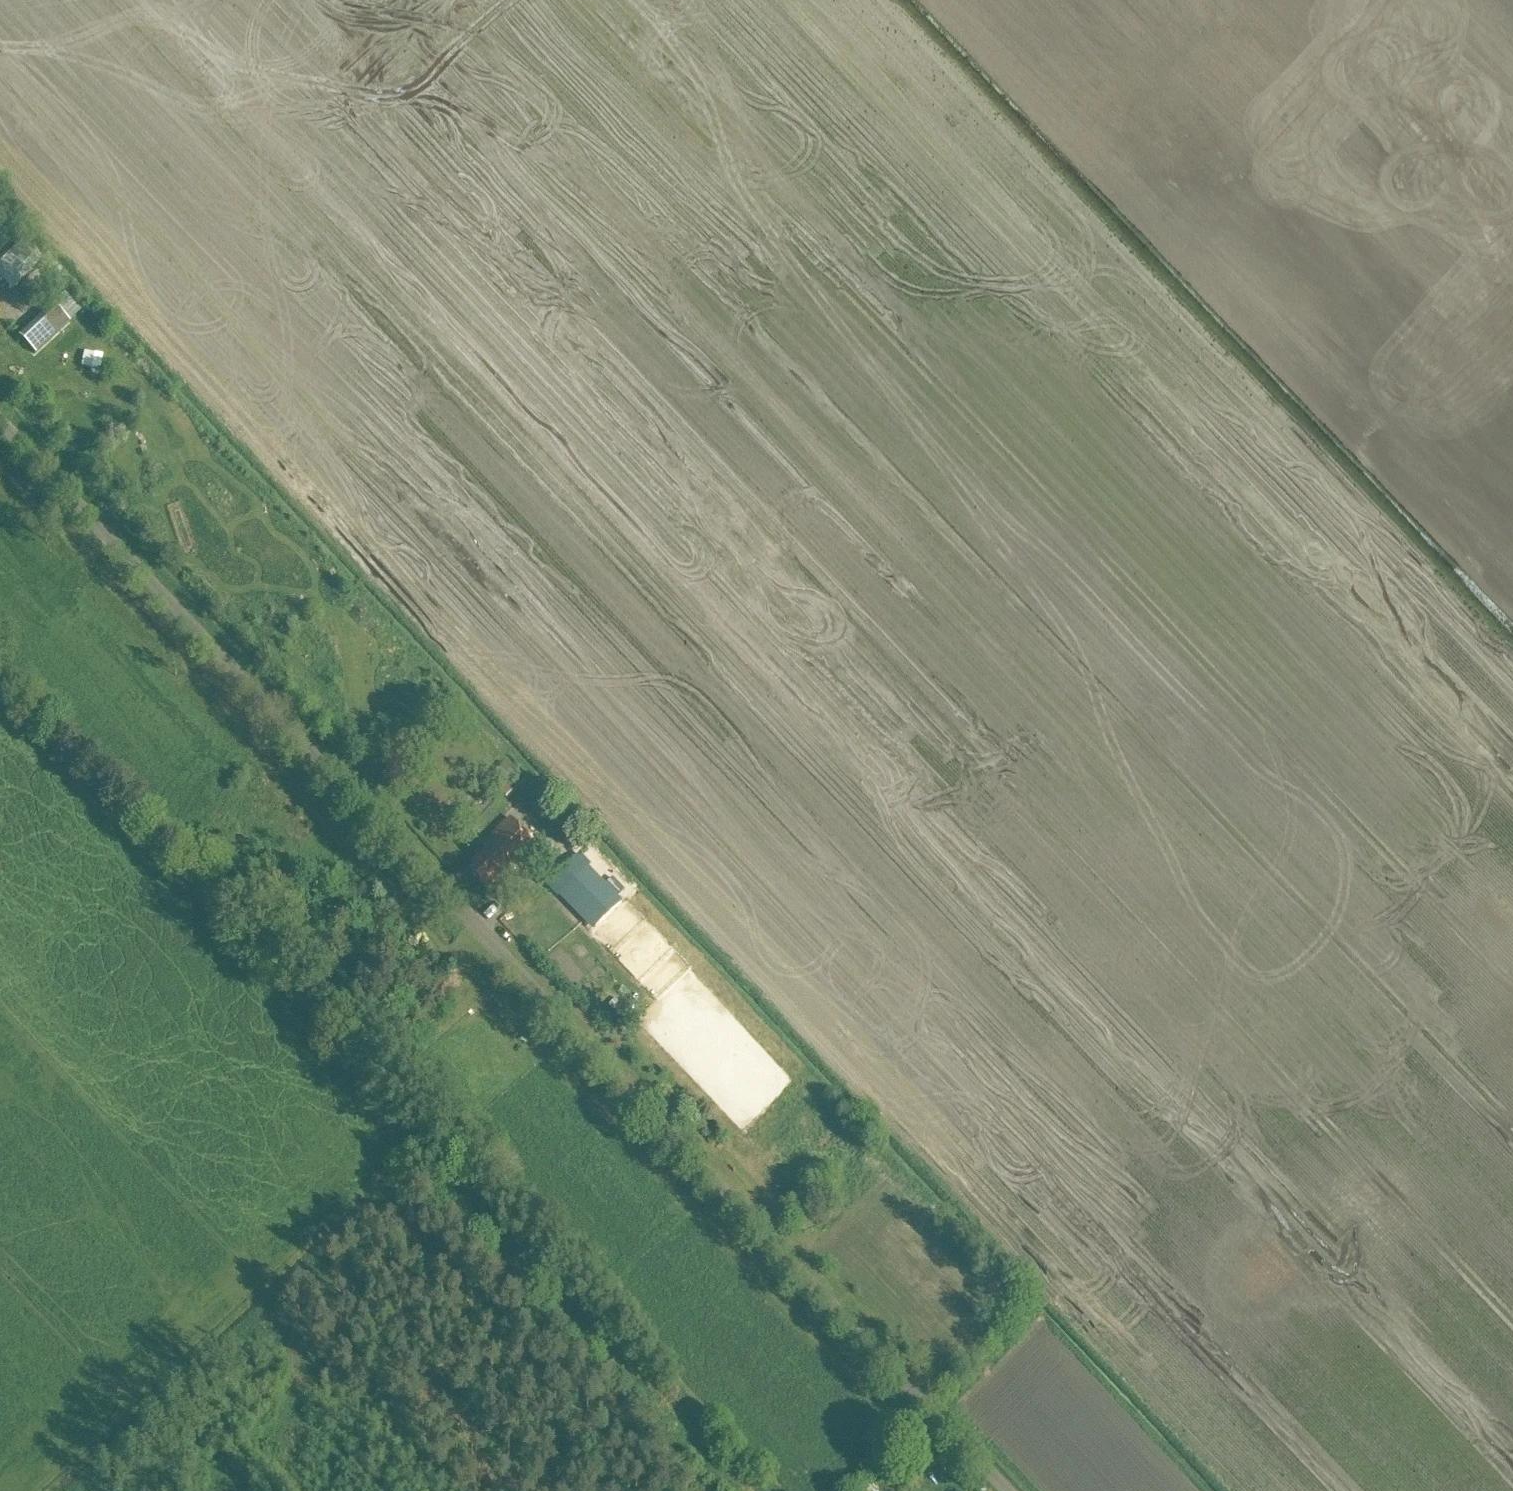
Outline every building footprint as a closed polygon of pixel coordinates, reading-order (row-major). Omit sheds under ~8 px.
[(0,264),(0,283),(11,294),(42,263),(22,243),(0,264)] [(34,357),(69,325),(51,306),(17,339),(34,357)] [(476,871),(472,876),(491,896),(538,850),(511,822),(485,847),(490,852),(473,868),(476,871)] [(602,933),(631,900),(595,869),(579,887),(584,892),(572,906),(602,933)] [(868,1483),(860,1490),(877,1490),(868,1483)]
